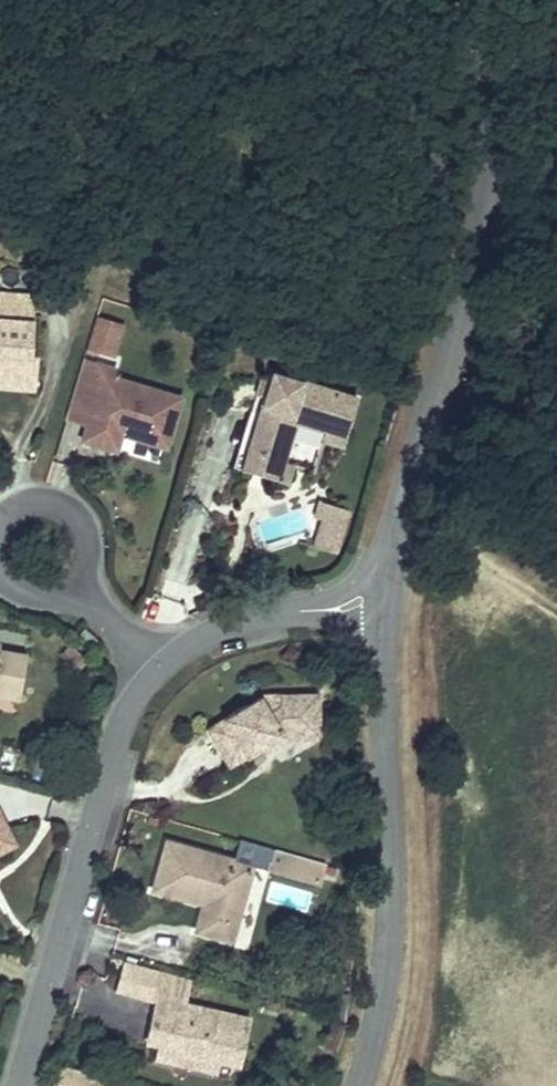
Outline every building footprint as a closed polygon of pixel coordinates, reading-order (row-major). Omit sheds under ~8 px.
[(35,296),(0,293),(0,320),(33,323),(35,296)] [(112,358),(123,324),(96,316),(86,350),(112,358)] [(33,323),(0,320),(0,388),(34,391),(37,356),(31,356),(33,323)] [(165,448),(180,398),(112,378),(115,370),(83,360),(73,392),(95,398),(87,425),(82,441),(115,451),(120,434),(122,429),(131,432),(129,437),(165,448)] [(345,437),(357,400),(272,373),(269,381),(267,390),(271,391),(269,397),(265,395),(264,398),(248,452),(282,462),(295,422),(324,431),(345,437)] [(267,390),(269,381),(261,379),(256,395),(264,398),(265,395),(269,397),(271,391),(267,390)] [(87,425),(95,398),(73,392),(65,418),(87,425)] [(129,437),(131,432),(122,429),(120,434),(129,437)] [(342,448),(345,437),(324,431),(321,441),(342,448)] [(287,484),(293,465),(282,462),(248,452),(242,470),(287,484)] [(321,520),(318,530),(335,535),(343,509),(318,501),(313,517),(321,520)] [(330,552),(335,535),(318,530),(313,547),(330,552)] [(97,640),(86,629),(77,637),(89,648),(97,640)] [(25,656),(0,652),(0,696),(18,699),(25,656)] [(305,739),(304,719),(319,719),(318,693),(279,695),(279,707),(268,713),(259,698),(205,729),(228,769),(264,748),(281,737),(284,743),(290,740),(305,739)] [(279,707),(279,695),(263,695),(259,698),(268,713),(279,707)] [(319,739),(319,719),(304,719),(305,739),(319,739)] [(267,753),(284,743),(281,737),(264,748),(267,753)] [(0,817),(0,852),(14,845),(0,817)] [(318,885),(324,864),(240,840),(234,861),(167,842),(153,891),(204,905),(196,931),(231,941),(252,867),(318,885)] [(131,995),(139,966),(124,962),(116,990),(131,995)] [(239,1066),(250,1020),(183,1005),(189,979),(139,966),(131,995),(149,1000),(149,998),(155,1000),(151,1017),(163,1020),(157,1048),(155,1059),(189,1067),(203,1058),(216,1061),(239,1066)] [(157,1048),(163,1020),(151,1017),(145,1045),(157,1048)] [(214,1073),(216,1061),(203,1058),(189,1067),(214,1073)]
